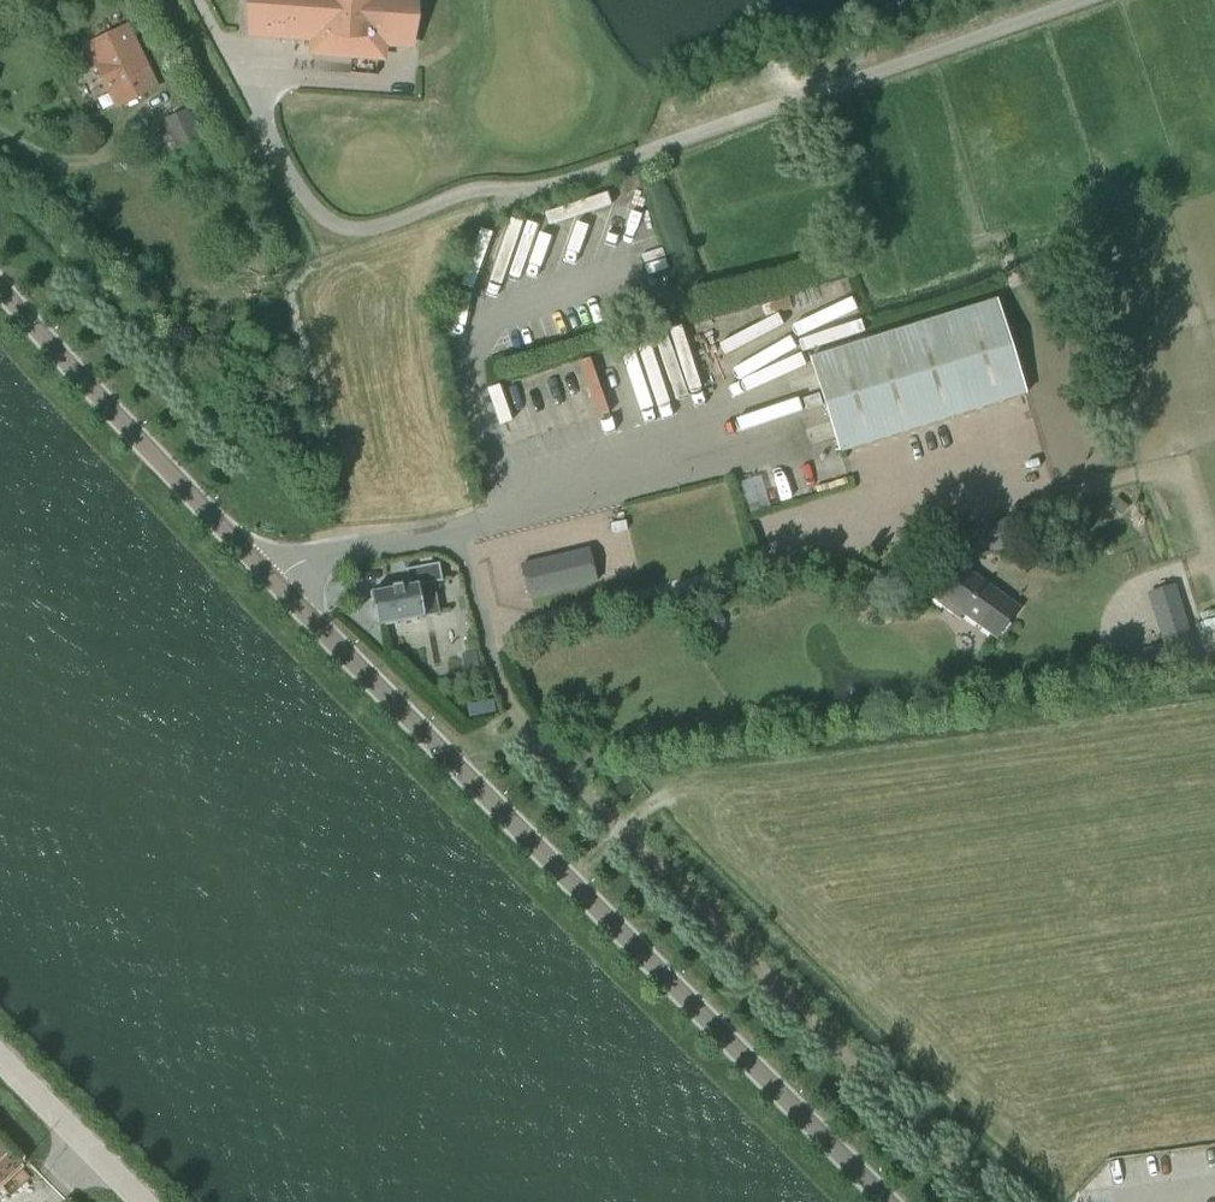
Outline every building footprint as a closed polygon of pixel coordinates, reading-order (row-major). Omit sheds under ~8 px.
[(318,51),(381,55),(382,41),(414,43),(417,0),(252,0),(250,32),(319,36),(318,51)] [(159,86),(129,23),(103,36),(113,56),(102,61),(114,88),(119,85),(126,101),(159,86)] [(163,121),(177,150),(202,138),(188,109),(163,121)] [(840,451),(1025,394),(996,300),(811,358),(840,451)] [(752,512),(772,505),(762,474),(741,480),(752,512)] [(1116,497),(1109,505),(1121,515),(1127,507),(1116,497)] [(990,551),(1025,542),(1018,516),(984,525),(990,551)] [(589,549),(523,563),(530,596),(547,592),(596,582),(589,549)] [(1019,609),(1002,597),(954,561),(929,595),(961,618),(963,616),(997,640),(1019,609)] [(406,570),(409,588),(374,594),(380,625),(440,614),(434,583),(443,581),(439,564),(406,570)] [(1176,584),(1167,587),(1147,594),(1163,644),(1128,655),(1138,684),(1203,668),(1176,584)] [(712,612),(706,617),(705,624),(709,630),(717,631),(723,627),(724,619),(720,613),(712,612)] [(1214,641),(1214,617),(1200,622),(1208,644),(1214,641)] [(493,699),(467,704),(469,716),(495,711),(493,699)]
